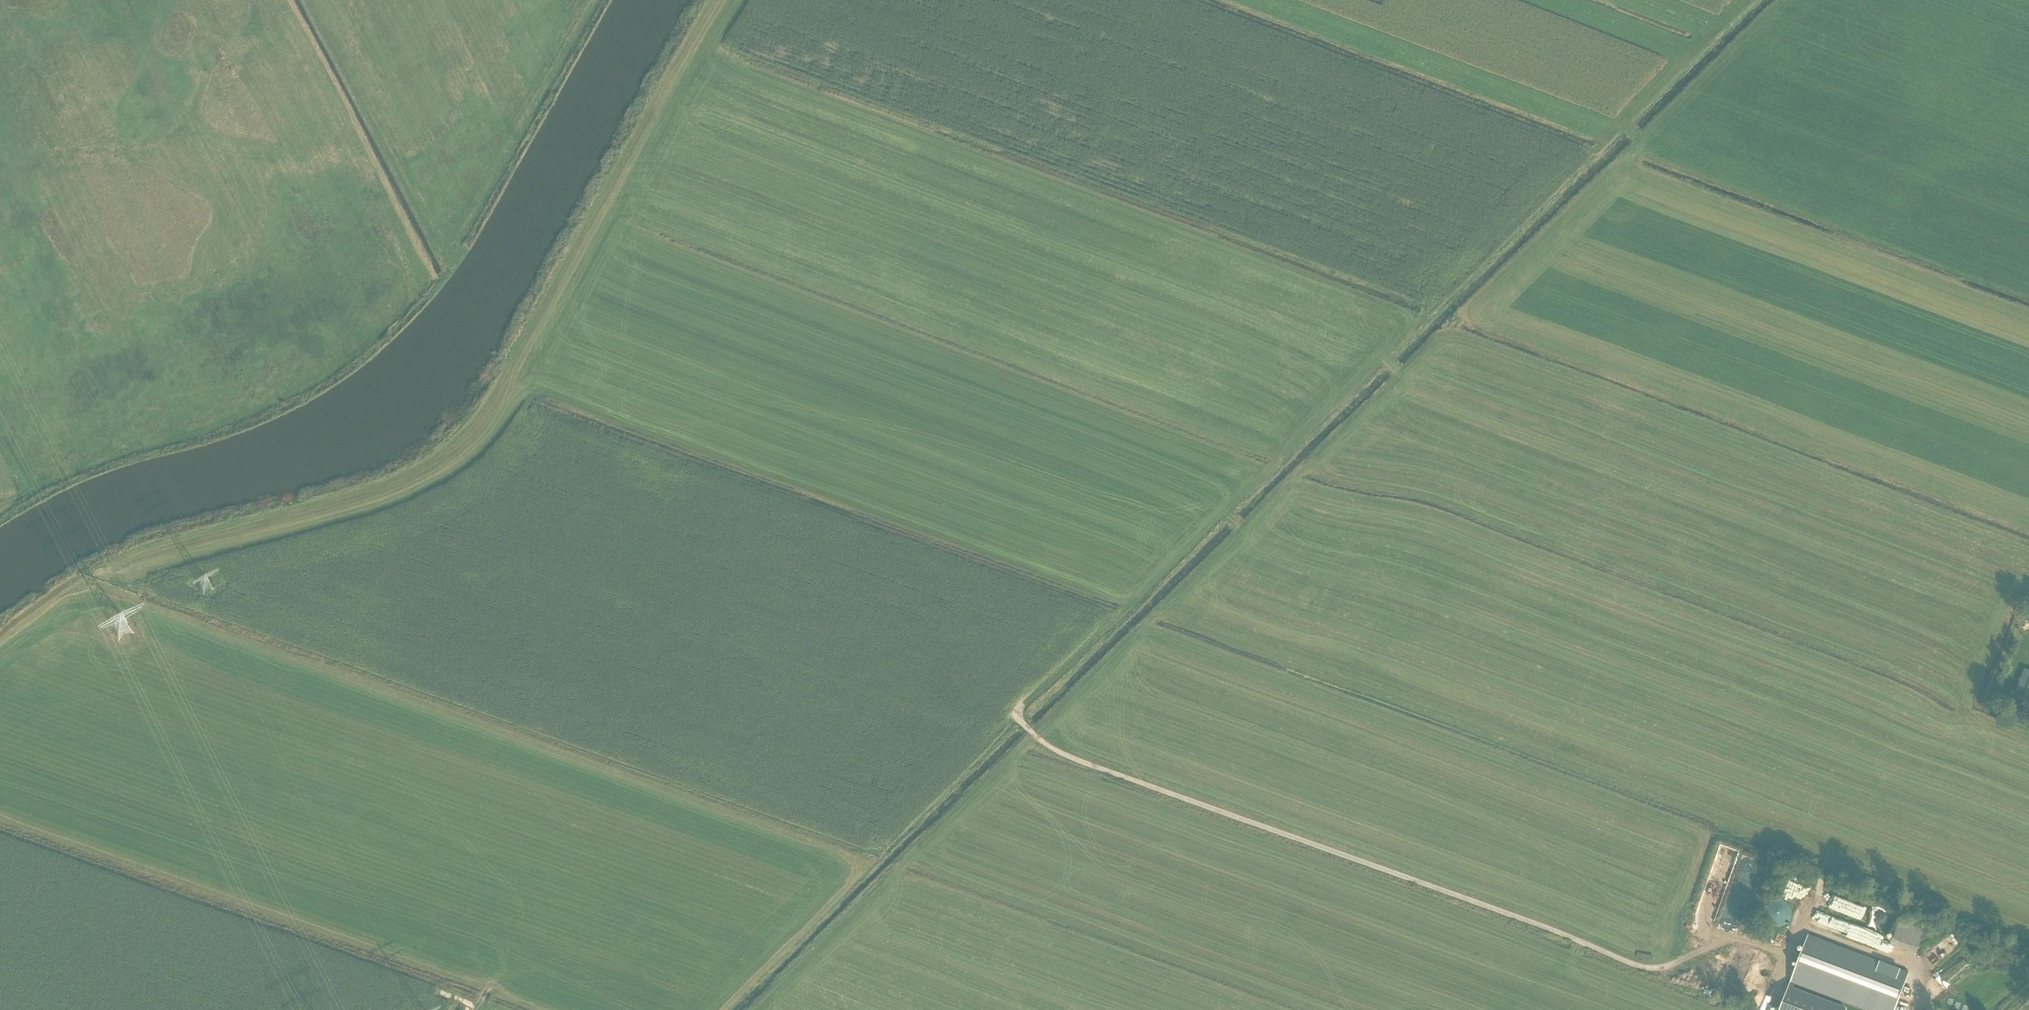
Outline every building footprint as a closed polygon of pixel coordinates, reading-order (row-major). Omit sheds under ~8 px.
[(1779,900),(1778,900),(1776,900),(1774,901),(1772,901),(1770,902),(1769,903),(1768,905),(1766,906),(1766,907),(1765,908),(1765,909),(1765,910),(1764,911),(1764,912),(1764,913),(1764,914),(1764,915),(1764,917),(1765,918),(1765,919),(1765,920),(1766,921),(1767,922),(1768,924),(1770,925),(1771,926),(1773,927),(1774,927),(1776,928),(1778,928),(1779,928),(1781,927),(1783,927),(1785,926),(1786,925),(1787,924),(1788,923),(1789,922),(1790,921),(1790,920),(1791,919),(1791,918),(1791,917),(1792,915),(1792,914),(1792,913),(1791,912),(1791,911),(1791,910),(1791,909),(1790,908),(1790,907),(1788,905),(1787,904),(1786,903),(1784,902),(1783,901),(1781,901),(1779,900)] [(1780,1009),(1846,1009),(1793,989),(1795,985),(1861,1009),(1895,1009),(1909,973),(1808,935),(1780,1009)]
